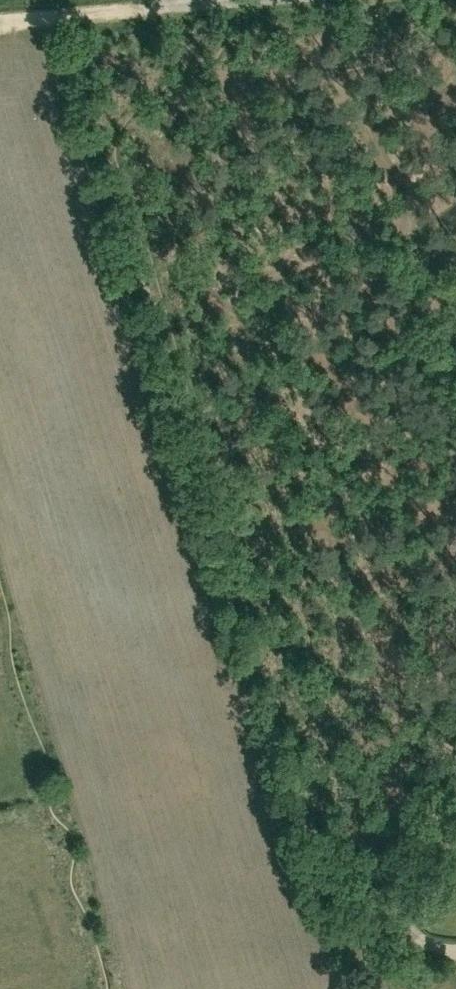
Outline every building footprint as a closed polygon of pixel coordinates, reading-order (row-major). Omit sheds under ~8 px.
[(442,221),(455,238),(455,210),(442,221)]
